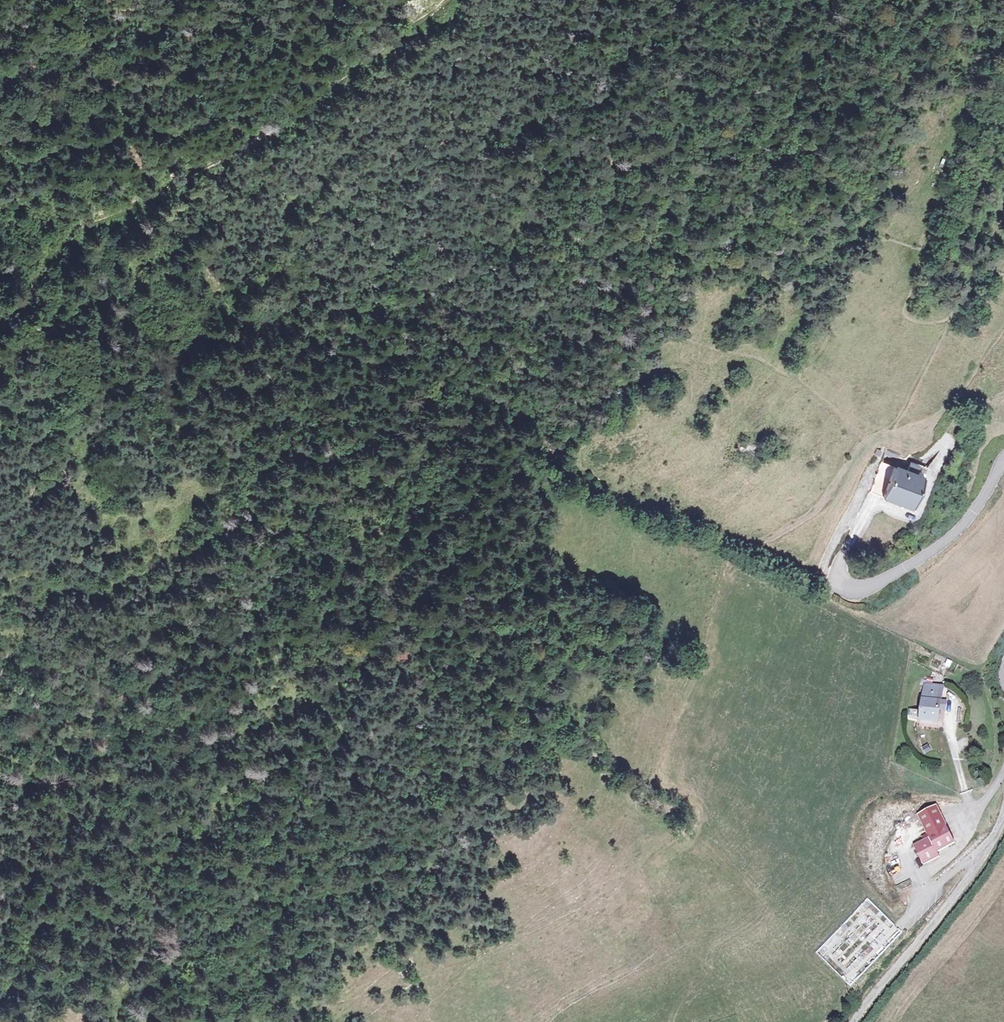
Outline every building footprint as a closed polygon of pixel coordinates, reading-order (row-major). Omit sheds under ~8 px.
[(924,474),(927,466),(919,463),(916,471),(889,462),(878,492),(919,506),(930,476),(924,474)] [(933,468),(927,466),(924,474),(930,476),(933,468)] [(930,683),(924,720),(948,724),(954,687),(930,683)] [(932,837),(922,842),(933,861),(948,853),(946,849),(964,839),(954,821),(944,802),(926,811),(936,830),(930,832),(932,837)] [(895,885),(898,892),(911,887),(908,880),(895,885)]
